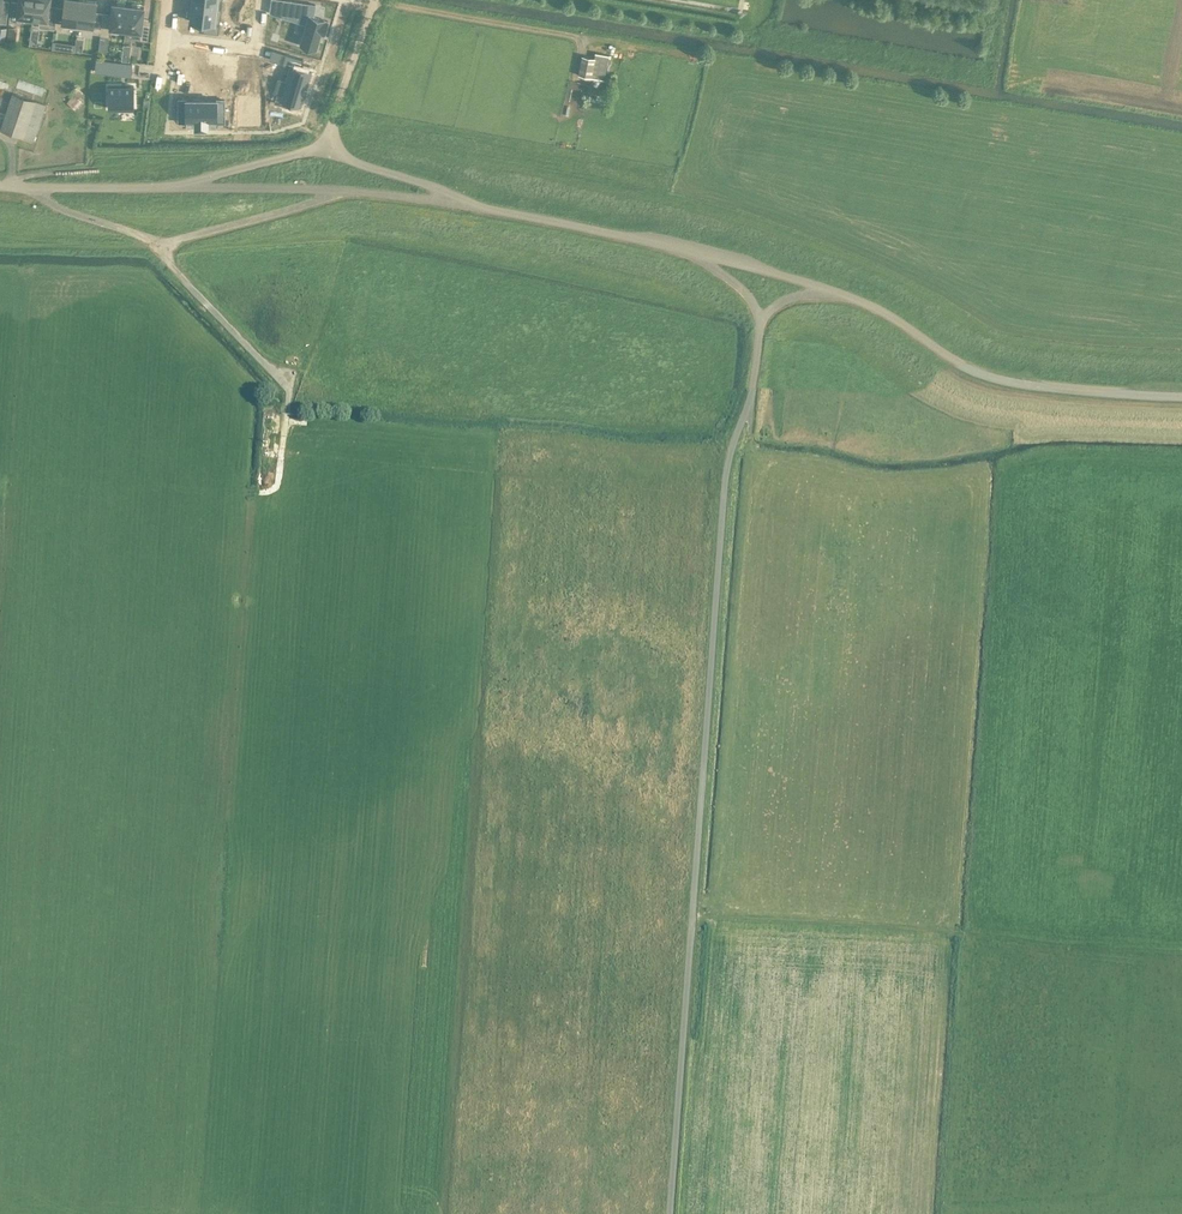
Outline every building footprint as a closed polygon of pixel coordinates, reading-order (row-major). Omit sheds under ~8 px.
[(7,24),(9,5),(2,4),(2,0),(0,0),(0,23),(7,24)] [(33,19),(35,0),(19,0),(18,6),(11,5),(9,22),(23,24),(24,18),(33,19)] [(56,13),(57,11),(50,10),(51,0),(35,0),(33,19),(40,20),(39,28),(54,30),(54,29),(56,13)] [(56,13),(54,29),(62,30),(63,27),(77,29),(81,0),(79,0),(65,0),(64,11),(57,10),(57,11),(56,13)] [(81,0),(77,29),(92,31),(92,33),(101,35),(103,20),(103,16),(95,15),(97,2),(81,0)] [(192,6),(222,9),(223,0),(193,0),(192,6)] [(288,2),(286,18),(301,23),(302,24),(303,22),(307,24),(306,25),(300,45),(317,50),(319,40),(321,34),(324,35),(324,34),(328,22),(314,17),(316,5),(294,2),(288,2)] [(125,35),(129,6),(125,6),(126,4),(117,3),(117,5),(113,5),(111,21),(103,20),(101,35),(101,36),(109,37),(110,28),(125,30),(125,34),(125,35)] [(132,7),(129,6),(125,35),(140,36),(139,41),(148,42),(150,26),(142,25),(144,8),(140,8),(141,5),(132,4),(132,7)] [(192,6),(190,22),(200,23),(204,23),(203,33),(219,35),(222,9),(192,6)] [(278,80),(275,92),(283,95),(281,100),(300,106),(304,95),(306,95),(308,89),(306,88),(311,72),(301,69),(304,60),(286,54),(283,65),(291,67),(286,82),(278,80)] [(609,56),(596,54),(595,59),(582,56),(578,76),(604,81),(609,56)] [(9,81),(14,63),(0,59),(0,78),(9,81)] [(97,61),(96,72),(131,76),(132,65),(97,61)] [(134,87),(107,87),(108,110),(134,109),(134,87)] [(67,104),(75,111),(82,103),(78,100),(83,95),(75,88),(70,93),(73,96),(67,104)] [(12,94),(0,130),(0,131),(34,142),(46,105),(12,94)] [(241,99),(241,127),(260,127),(260,99),(241,99)] [(179,101),(179,123),(186,123),(186,127),(195,127),(195,130),(202,130),(202,101),(179,101)] [(202,101),(202,130),(208,130),(208,127),(217,127),(217,123),(224,123),(225,101),(202,101)]
